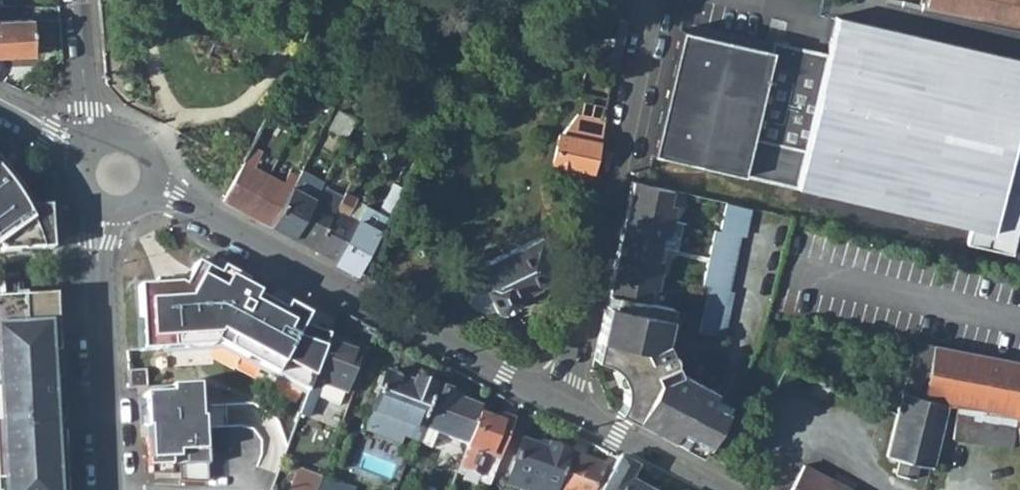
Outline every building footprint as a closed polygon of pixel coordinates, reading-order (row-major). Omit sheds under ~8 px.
[(960,2),(959,11),(1019,23),(1019,0),(949,0),(960,2)] [(33,55),(30,18),(0,19),(0,56),(33,55)] [(839,19),(831,55),(800,188),(974,230),(970,248),(1015,259),(1019,238),(1019,61),(839,19)] [(682,30),(654,154),(800,188),(831,55),(791,45),(789,55),(682,30)] [(359,104),(354,113),(365,118),(369,110),(359,104)] [(555,165),(594,173),(605,120),(579,116),(565,135),(562,134),(555,165)] [(222,200),(246,213),(265,176),(252,168),(257,157),(254,155),(256,149),(251,146),(239,168),(222,200)] [(356,157),(362,159),(365,153),(360,150),(356,157)] [(362,159),(343,196),(343,197),(348,199),(371,155),(366,152),(365,153),(362,159)] [(52,249),(50,206),(31,207),(24,193),(15,180),(2,164),(0,162),(0,251),(52,249)] [(246,213),(270,226),(290,188),(295,178),(285,173),(279,183),(265,176),(246,213)] [(319,187),(292,238),(315,250),(334,214),(320,206),(326,192),(328,192),(336,178),(327,173),(319,187)] [(616,369),(619,372),(621,376),(623,379),(624,382),(625,386),(625,390),(625,394),(626,397),(625,401),(624,404),(623,408),(621,411),(620,413),(702,456),(730,404),(713,394),(715,389),(682,369),(679,370),(663,340),(667,338),(673,308),(649,302),(652,288),(659,289),(665,261),(658,259),(661,246),(664,232),(671,234),(674,222),(677,205),(670,204),(673,191),(633,180),(595,358),(600,359),(604,361),(607,362),(611,365),(614,366),(616,369)] [(270,226),(292,238),(319,187),(310,182),(303,195),(290,188),(270,226)] [(385,224),(399,198),(401,193),(392,189),(377,219),(385,224)] [(315,250),(336,262),(355,226),(357,223),(346,217),(349,211),(353,202),(348,199),(343,197),(334,214),(315,250)] [(366,206),(360,202),(354,214),(359,218),(360,217),(366,206)] [(728,203),(722,231),(715,231),(702,286),(710,287),(701,332),(726,338),(737,292),(729,291),(741,236),(748,238),(754,209),(728,203)] [(357,223),(359,218),(354,214),(349,211),(346,217),(357,223)] [(355,226),(378,238),(382,229),(360,217),(359,218),(357,223),(355,226)] [(674,222),(671,234),(664,232),(661,246),(676,250),(682,224),(674,222)] [(355,226),(336,262),(359,274),(378,238),(355,226)] [(560,276),(540,236),(474,268),(475,270),(496,310),(501,312),(518,306),(521,298),(520,296),(560,276)] [(308,390),(328,334),(303,324),(309,313),(294,306),(291,313),(256,295),(257,292),(239,282),(234,291),(215,281),(219,275),(196,262),(184,285),(179,283),(139,285),(143,350),(213,345),(216,340),(308,390)] [(496,310),(475,270),(473,271),(470,274),(467,278),(464,283),(463,288),(464,296),(468,304),(472,308),(477,311),(481,312),(489,312),(493,311),(496,310)] [(0,291),(0,325),(55,321),(53,288),(0,291)] [(0,325),(0,481),(2,481),(3,489),(57,489),(56,477),(65,476),(63,446),(55,447),(52,408),(61,407),(60,393),(54,394),(53,385),(50,385),(48,353),(57,352),(55,321),(0,325)] [(362,347),(328,334),(308,390),(299,414),(305,416),(307,411),(308,411),(315,396),(316,396),(320,384),(343,392),(345,392),(362,347)] [(889,455),(902,459),(898,474),(915,478),(919,463),(934,467),(939,435),(1013,449),(1015,441),(1019,442),(1019,414),(989,408),(989,404),(922,395),(933,343),(914,339),(889,455)] [(933,343),(922,395),(989,404),(989,408),(1019,414),(1019,361),(933,343)] [(57,352),(48,353),(50,385),(53,385),(54,394),(60,393),(57,352)] [(419,426),(433,387),(415,381),(413,383),(385,373),(371,413),(400,424),(406,426),(401,439),(413,443),(419,426)] [(127,376),(128,394),(146,393),(145,375),(127,376)] [(316,396),(338,405),(343,392),(320,384),(316,396)] [(419,426),(466,444),(478,412),(480,407),(453,397),(453,395),(433,387),(419,426)] [(498,393),(487,387),(482,401),(491,406),(494,402),(498,393)] [(173,397),(146,399),(148,432),(151,432),(152,446),(149,446),(151,471),(153,471),(154,478),(181,479),(181,485),(209,486),(205,422),(202,422),(200,389),(173,391),(173,397)] [(63,446),(61,407),(52,408),(55,447),(63,446)] [(489,484),(514,420),(500,415),(498,419),(478,412),(466,444),(455,472),(462,474),(464,468),(481,474),(479,480),(489,484)] [(400,424),(395,436),(401,439),(406,426),(400,424)] [(542,489),(555,489),(568,452),(548,445),(546,450),(522,442),(509,476),(543,487),(542,489)] [(555,489),(596,489),(604,465),(568,452),(555,489)] [(629,480),(636,467),(617,457),(599,489),(647,489),(629,480)] [(835,479),(804,464),(790,489),(830,489),(835,479)] [(293,483),(290,489),(316,489),(321,475),(297,467),(291,483),(293,483)] [(353,487),(321,475),(316,489),(352,489),(353,487)] [(56,477),(57,489),(66,489),(65,476),(56,477)] [(509,476),(505,486),(516,489),(542,489),(543,487),(509,476)] [(835,479),(830,489),(855,489),(835,479)]
